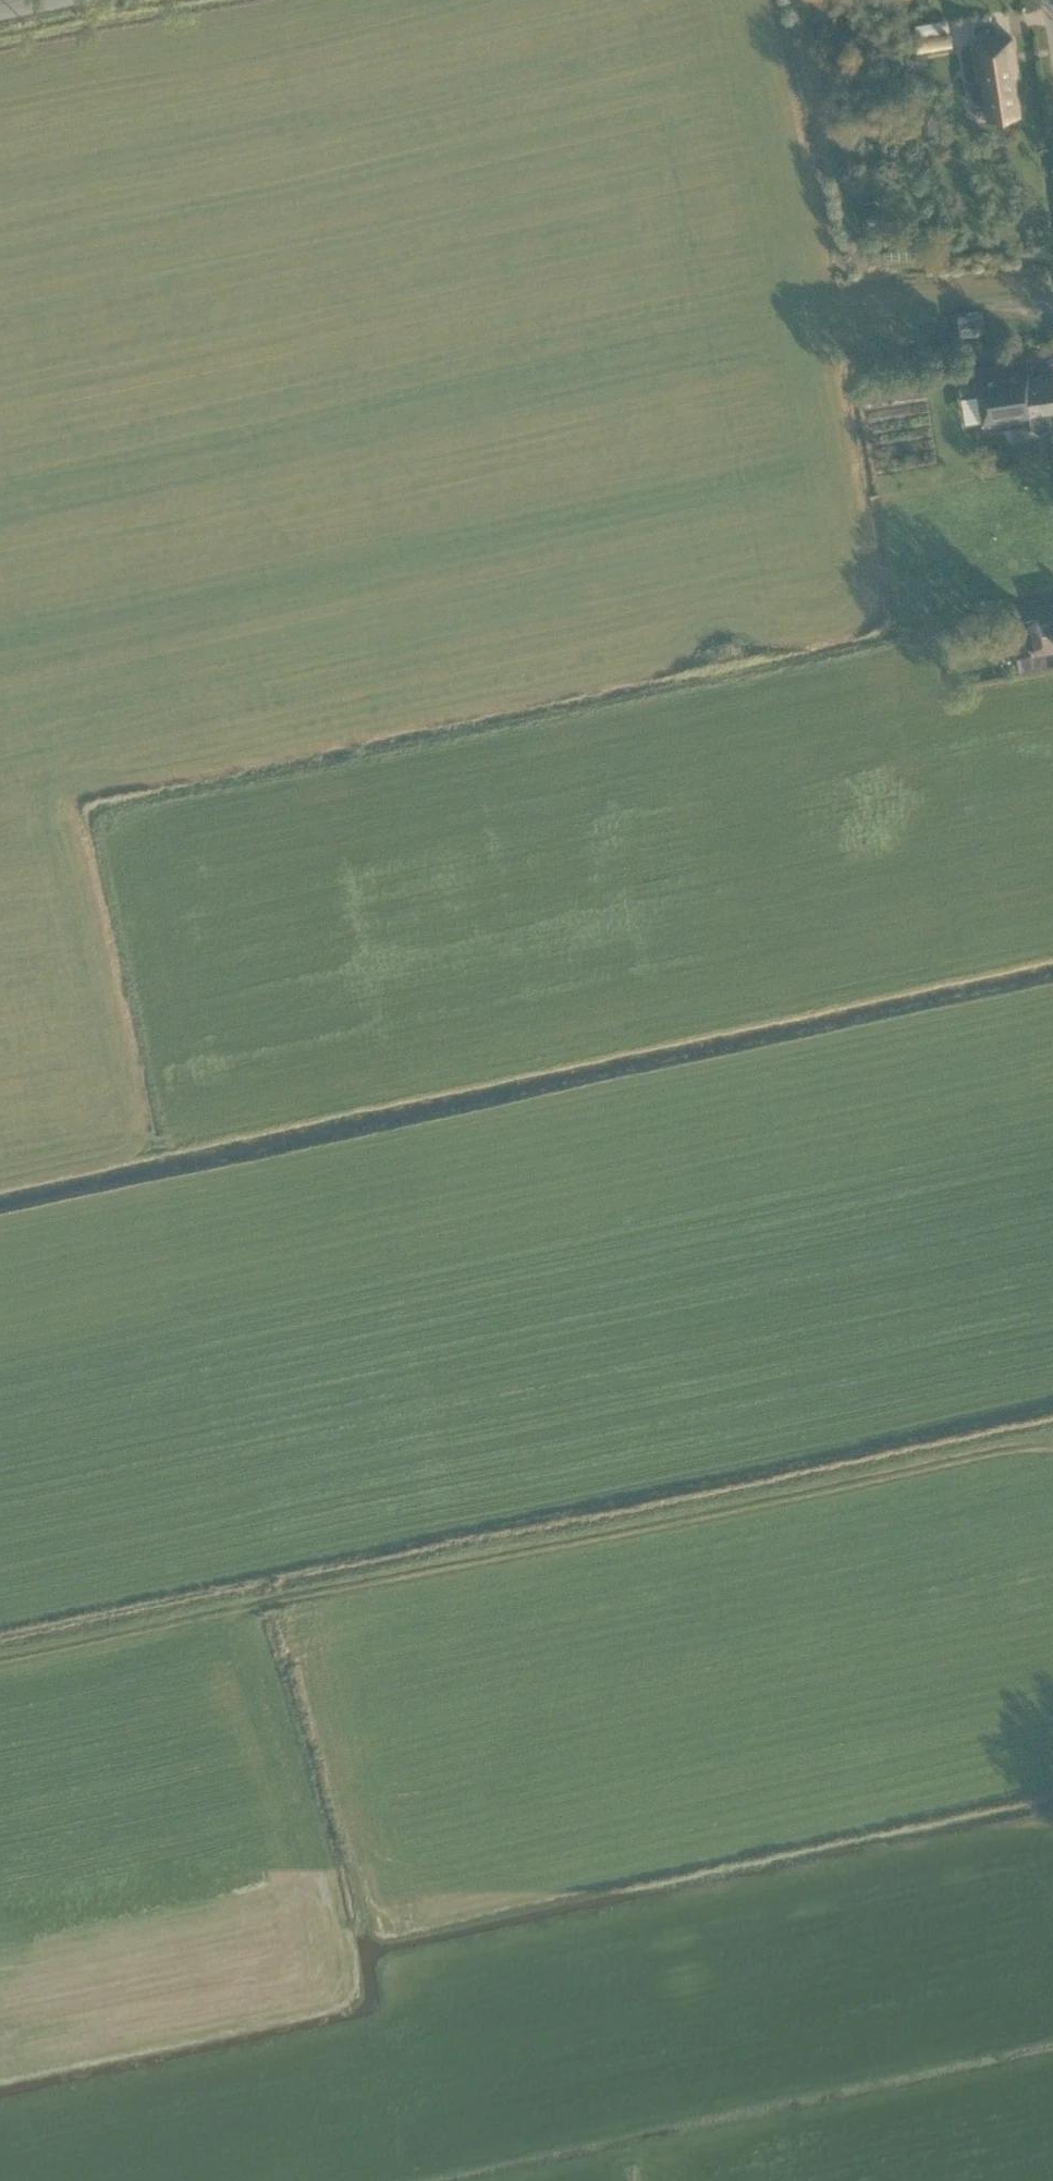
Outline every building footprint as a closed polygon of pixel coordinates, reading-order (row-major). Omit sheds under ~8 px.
[(1016,75),(1010,35),(972,41),(972,42),(977,77),(978,80),(966,81),(968,101),(985,99),(988,116),(1018,112),(1012,75),(1016,75)] [(1029,359),(974,368),(984,425),(1032,417),(1033,425),(1039,429),(1047,428),(1051,422),(1049,409),(1052,408),(1052,373),(1032,377),(1029,359)] [(1047,617),(1048,621),(1038,623),(1036,617),(1021,619),(1026,645),(1041,642),(1040,634),(1052,632),(1052,616),(1047,617)] [(1017,656),(1020,670),(1033,667),(1031,653),(1017,656)]
